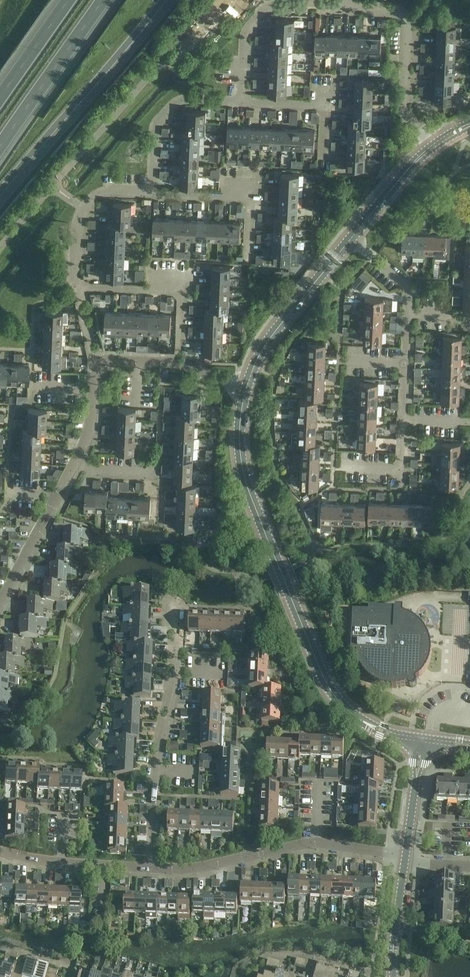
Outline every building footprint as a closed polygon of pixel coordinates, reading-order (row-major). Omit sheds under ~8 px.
[(276,30),(294,31),(294,20),(276,19),(276,30)] [(438,26),(437,37),(456,38),(460,38),(461,27),(455,26),(455,21),(439,21),(439,26),(438,26)] [(276,30),(275,40),(275,41),(289,41),(289,42),(293,42),(294,31),(276,30)] [(326,53),(327,35),(315,35),(315,53),(326,53)] [(326,53),(337,54),(338,35),(327,35),(326,53)] [(348,36),(338,35),(337,54),(348,54),(348,36)] [(348,54),(358,55),(359,36),(348,36),(348,54)] [(358,55),(369,55),(370,37),(359,36),(358,55)] [(370,37),(369,55),(369,60),(380,60),(380,56),(381,37),(370,37)] [(455,48),(456,38),(437,37),(437,48),(455,48)] [(288,52),(289,42),(289,41),(275,41),(275,40),(270,40),(270,51),(288,52)] [(455,59),(455,48),(437,48),(436,59),(455,59)] [(288,63),(288,52),(270,51),(269,62),(288,63)] [(454,70),(455,59),(436,59),(436,69),(454,70)] [(287,74),(288,63),(269,62),(269,73),(287,74)] [(454,81),(454,70),(436,69),(435,80),(454,81)] [(287,85),(287,74),(269,73),(269,84),(287,85)] [(453,92),(454,81),(435,80),(435,91),(453,92)] [(354,92),(373,93),(373,82),(355,81),(354,92)] [(268,95),(286,96),(287,85),(269,84),(268,95)] [(453,92),(435,91),(435,102),(438,102),(447,103),(453,103),(453,92)] [(372,104),(373,93),(354,92),(354,103),(372,104)] [(354,103),(353,114),(372,115),(372,104),(354,103)] [(187,122),(205,123),(206,111),(188,111),(187,122)] [(353,114),(353,124),(353,125),(366,125),(367,126),(371,126),(372,115),(353,114)] [(187,122),(187,132),(187,133),(200,133),(200,134),(205,134),(205,123),(187,122)] [(366,136),(367,126),(366,125),(353,125),(353,124),(348,124),(348,136),(366,136)] [(238,145),(239,127),(228,126),(227,145),(238,145)] [(250,127),(239,127),(238,145),(249,146),(250,127)] [(261,128),(250,127),(249,146),(260,146),(261,128)] [(271,128),(261,128),(260,146),(271,147),(271,128)] [(271,147),(281,147),(282,129),(271,128),(271,147)] [(281,147),(292,147),(293,129),(282,129),(281,147)] [(292,147),(303,148),(304,129),(293,129),(292,147)] [(303,148),(303,153),(314,153),(314,148),(315,130),(304,129),(303,148)] [(200,144),(200,134),(200,133),(187,133),(187,132),(182,132),(181,143),(200,144)] [(348,136),(347,146),(366,147),(366,136),(348,136)] [(199,155),(200,144),(181,143),(181,154),(199,155)] [(365,158),(366,147),(347,146),(347,157),(365,158)] [(181,154),(180,165),(199,166),(199,155),(181,154)] [(365,158),(347,157),(346,168),(365,169),(365,158)] [(198,176),(199,166),(180,165),(180,176),(198,176)] [(281,185),(299,186),(299,175),(281,174),(281,185)] [(198,188),(198,176),(180,176),(180,187),(198,188)] [(281,185),(280,196),(298,197),(299,186),(281,185)] [(280,196),(280,207),(298,207),(298,197),(280,196)] [(113,214),(131,215),(131,204),(113,203),(113,214)] [(280,207),(279,217),(292,218),(297,219),(298,207),(280,207)] [(113,214),(112,225),(126,226),(130,226),(131,215),(113,214)] [(292,229),(292,218),(279,217),(274,217),(274,228),(292,229)] [(164,238),(165,219),(153,219),(152,237),(164,238)] [(175,220),(165,219),(164,238),(175,238),(175,220)] [(186,220),(175,220),(175,238),(185,238),(186,220)] [(197,221),(186,220),(185,238),(196,239),(197,221)] [(208,221),(197,221),(196,239),(207,239),(208,221)] [(219,221),(208,221),(207,239),(218,240),(219,221)] [(229,222),(219,221),(218,240),(229,240),(229,222)] [(229,222),(229,240),(240,241),(241,222),(229,222)] [(125,237),(126,226),(112,225),(107,224),(107,236),(125,237)] [(274,228),(273,239),(295,240),(296,229),(292,229),(274,228)] [(413,252),(414,234),(403,233),(402,252),(413,252)] [(425,234),(414,234),(413,252),(413,257),(423,257),(423,253),(424,253),(425,234)] [(435,235),(425,234),(424,253),(434,253),(435,235)] [(434,253),(434,258),(449,259),(450,235),(435,235),(434,253)] [(125,247),(125,237),(107,236),(106,246),(125,247)] [(273,239),(273,250),(291,250),(295,250),(295,240),(273,239)] [(124,258),(125,247),(106,246),(106,257),(124,258)] [(291,250),(273,250),(272,261),(290,262),(291,250)] [(124,269),(124,258),(106,257),(106,268),(124,269)] [(212,278),(230,278),(230,267),(212,266),(212,278)] [(105,279),(123,280),(124,269),(106,268),(105,279)] [(136,270),(135,281),(145,281),(145,271),(136,270)] [(363,271),(352,285),(361,292),(372,279),(363,271)] [(212,278),(211,288),(229,289),(230,278),(212,278)] [(211,288),(211,299),(229,300),(229,289),(211,288)] [(365,309),(383,310),(392,311),(392,300),(365,298),(365,309)] [(211,299),(210,309),(210,310),(224,310),(224,311),(228,311),(229,300),(211,299)] [(223,321),(224,311),(224,310),(210,310),(210,309),(205,309),(205,321),(223,321)] [(383,321),(383,310),(365,309),(360,309),(360,313),(365,313),(364,320),(383,321)] [(389,321),(402,322),(402,311),(397,311),(397,316),(392,316),(390,317),(390,321),(389,321)] [(45,323),(63,324),(64,312),(45,312),(45,323)] [(115,336),(116,313),(105,313),(104,336),(115,336)] [(127,313),(116,313),(115,336),(126,337),(127,313)] [(138,314),(127,313),(126,337),(137,337),(137,332),(138,314)] [(149,314),(138,314),(137,332),(148,332),(149,314)] [(160,315),(149,314),(148,332),(159,333),(160,315)] [(160,315),(159,333),(170,333),(171,315),(160,315)] [(382,332),(383,321),(364,320),(364,328),(359,327),(359,331),(364,331),(382,332)] [(205,321),(205,331),(223,332),(223,321),(205,321)] [(402,322),(389,321),(389,333),(401,333),(402,322)] [(63,334),(63,324),(45,323),(44,334),(63,334)] [(222,343),(223,332),(205,331),(204,342),(222,343)] [(382,332),(364,331),(363,342),(381,343),(382,332)] [(44,334),(44,345),(62,346),(63,334),(44,334)] [(462,337),(444,336),(443,348),(467,349),(467,345),(462,345),(462,337)] [(222,343),(204,342),(204,353),(222,354),(222,343)] [(308,342),(307,354),(325,355),(326,343),(308,342)] [(44,345),(43,355),(67,356),(62,355),(62,346),(44,345)] [(443,348),(443,358),(461,359),(461,352),(467,352),(467,349),(443,348)] [(302,353),(302,364),(307,364),(325,365),(325,355),(307,354),(302,353)] [(67,356),(43,355),(43,367),(61,367),(66,367),(67,356)] [(443,358),(443,369),(466,370),(466,367),(461,366),(461,359),(443,358)] [(18,365),(7,364),(6,383),(17,383),(18,365)] [(307,364),(306,375),(324,376),(325,365),(307,364)] [(29,365),(18,365),(17,383),(28,383),(29,365)] [(443,369),(442,380),(460,381),(461,373),(466,374),(466,370),(443,369)] [(306,375),(306,386),(324,387),(324,376),(306,375)] [(442,380),(442,391),(465,392),(465,388),(460,388),(460,381),(442,380)] [(354,394),(377,394),(378,383),(360,382),(359,390),(354,390),(354,394)] [(323,398),(324,387),(306,386),(305,397),(323,398)] [(201,390),(185,390),(185,394),(183,394),(182,405),(201,406),(201,390)] [(465,392),(442,391),(441,402),(459,403),(460,395),(465,395),(465,392)] [(377,405),(377,394),(354,394),(354,397),(359,397),(359,404),(377,405)] [(317,412),(317,401),(299,400),(298,411),(317,412)] [(377,416),(377,405),(359,404),(359,412),(353,411),(353,415),(377,416)] [(182,405),(182,415),(182,416),(195,417),(200,417),(201,406),(182,405)] [(118,408),(118,419),(136,420),(136,409),(118,408)] [(46,421),(46,410),(28,409),(28,420),(46,421)] [(317,412),(298,411),(294,411),(293,422),(298,422),(316,423),(317,412)] [(195,427),(195,417),(182,416),(182,415),(177,415),(176,426),(195,427)] [(376,427),(377,416),(353,415),(353,419),(358,419),(358,426),(376,427)] [(118,419),(117,430),(135,431),(136,420),(118,419)] [(28,420),(27,431),(40,432),(45,432),(46,421),(28,420)] [(316,434),(316,423),(298,422),(297,433),(316,434)] [(176,426),(176,437),(194,438),(195,427),(176,426)] [(376,438),(376,427),(358,426),(357,433),(352,433),(352,437),(376,438)] [(40,442),(40,432),(27,431),(22,430),(22,442),(40,442)] [(135,442),(135,431),(117,430),(116,441),(135,442)] [(297,433),(297,444),(320,445),(320,444),(315,444),(316,434),(297,433)] [(176,437),(175,448),(194,449),(194,438),(176,437)] [(376,438),(352,437),(352,440),(357,440),(357,448),(375,449),(376,438)] [(135,442),(116,441),(116,453),(134,453),(135,442)] [(22,442),(21,452),(40,453),(40,442),(22,442)] [(442,453),(465,454),(465,451),(460,451),(461,443),(442,442),(442,453)] [(320,456),(320,445),(297,444),(302,444),(301,455),(320,456)] [(175,448),(175,459),(193,460),(194,449),(175,448)] [(21,452),(21,463),(39,464),(40,453),(21,452)] [(442,453),(441,464),(460,465),(460,458),(465,458),(465,454),(442,453)] [(319,466),(320,456),(301,455),(301,466),(319,466)] [(175,459),(174,469),(193,470),(193,460),(175,459)] [(39,464),(21,463),(20,475),(39,475),(39,464)] [(441,464),(441,475),(464,476),(465,473),(459,472),(460,465),(441,464)] [(301,466),(300,476),(319,477),(319,466),(301,466)] [(174,469),(174,481),(192,482),(193,470),(174,469)] [(464,476),(441,475),(440,486),(459,487),(459,480),(464,480),(464,476)] [(319,477),(300,476),(300,487),(318,488),(319,477)] [(196,485),(178,485),(177,495),(196,496),(196,485)] [(96,510),(97,492),(85,492),(85,510),(96,510)] [(96,510),(106,510),(107,510),(107,497),(108,497),(108,492),(97,492),(96,510)] [(195,507),(196,496),(177,495),(177,506),(195,507)] [(118,498),(108,497),(107,497),(107,510),(106,510),(106,516),(117,516),(118,498)] [(118,498),(117,516),(128,516),(128,498),(118,498)] [(128,516),(139,517),(139,499),(128,498),(128,516)] [(139,499),(139,517),(150,517),(151,499),(139,499)] [(380,504),(369,503),(368,521),(379,522),(380,504)] [(332,522),(333,504),(321,504),(321,522),(332,522)] [(343,505),(333,504),(332,522),(343,523),(343,505)] [(379,522),(390,522),(391,504),(380,504),(379,522)] [(390,522),(401,523),(402,505),(391,504),(390,522)] [(354,505),(343,505),(343,523),(354,523),(354,505)] [(366,505),(354,505),(354,523),(365,523),(366,505)] [(401,523),(412,523),(413,505),(402,505),(401,523)] [(412,523),(422,524),(423,506),(413,505),(412,523)] [(195,518),(195,507),(177,506),(177,517),(195,518)] [(423,506),(422,524),(434,524),(435,506),(423,506)] [(19,519),(31,519),(31,511),(19,511),(19,519)] [(195,518),(177,517),(176,529),(195,529),(195,518)] [(54,548),(84,549),(78,549),(79,541),(88,542),(88,534),(91,534),(91,531),(60,530),(60,540),(62,541),(62,548),(54,547),(54,548)] [(47,566),(78,567),(72,566),(72,559),(82,559),(82,552),(84,552),(84,549),(54,548),(54,558),(56,558),(55,566),(47,565),(47,566)] [(41,584),(71,585),(71,584),(65,584),(65,576),(75,577),(76,569),(78,570),(78,567),(47,566),(47,576),(49,576),(49,583),(41,583),(41,584)] [(24,601),(55,602),(62,602),(59,602),(59,594),(69,595),(69,587),(71,587),(71,585),(41,584),(40,593),(43,594),(43,601),(24,600),(24,601)] [(133,606),(149,607),(149,600),(152,600),(152,589),(122,588),(122,591),(124,591),(123,599),(133,599),(133,606)] [(18,619),(49,620),(49,619),(42,619),(43,612),(52,612),(53,604),(55,605),(55,602),(24,601),(24,611),(26,611),(26,619),(18,618),(18,619)] [(132,624),(148,625),(149,618),(151,618),(151,607),(149,607),(121,606),(121,609),(123,609),(123,616),(132,617),(132,624)] [(395,608),(395,610),(368,608),(368,613),(353,612),(352,640),(351,653),(357,653),(357,657),(358,662),(358,661),(359,666),(359,665),(361,669),(363,673),(364,673),(366,676),(369,679),(372,682),(373,681),(376,684),(380,686),(380,685),(384,687),(388,688),(392,688),(397,688),(401,688),(401,687),(405,687),(405,686),(409,685),(409,686),(410,687),(411,687),(412,687),(413,687),(414,687),(415,687),(416,686),(416,685),(417,685),(417,684),(417,683),(417,682),(416,681),(417,680),(418,680),(423,676),(422,675),(425,672),(427,668),(429,664),(430,660),(431,656),(432,652),(431,652),(432,648),(431,648),(431,643),(431,644),(430,639),(429,635),(428,636),(427,632),(426,632),(424,628),(422,625),(421,625),(419,622),(418,622),(415,619),(415,620),(412,617),(411,617),(408,615),(408,616),(403,613),(403,607),(397,607),(396,608),(395,608)] [(188,633),(199,633),(200,615),(201,615),(201,610),(197,609),(197,614),(189,614),(188,633)] [(199,633),(210,633),(211,615),(212,615),(212,610),(208,610),(207,615),(201,615),(200,615),(199,633)] [(210,633),(221,634),(222,616),(223,616),(223,611),(218,610),(218,615),(212,615),(211,615),(210,633)] [(221,634),(232,634),(233,616),(233,611),(229,611),(229,616),(223,616),(222,616),(221,634)] [(240,616),(233,616),(232,634),(243,635),(244,611),(240,611),(240,616)] [(49,620),(18,619),(18,628),(20,629),(20,637),(44,638),(44,637),(36,637),(36,629),(46,630),(46,622),(48,622),(49,620)] [(131,642),(148,643),(148,636),(150,636),(151,625),(148,625),(132,624),(120,624),(120,627),(122,627),(122,634),(132,635),(131,642)] [(26,659),(26,658),(20,658),(20,650),(30,651),(30,643),(32,644),(33,641),(2,639),(2,650),(4,650),(4,657),(0,657),(0,658),(26,659)] [(136,661),(152,661),(153,654),(155,654),(155,643),(148,643),(131,642),(125,642),(125,645),(127,645),(127,653),(137,653),(136,661)] [(268,667),(268,656),(250,655),(250,666),(268,667)] [(0,658),(0,675),(20,676),(14,676),(14,668),(24,669),(24,661),(26,661),(26,659),(0,658)] [(135,679),(152,679),(152,672),(154,672),(155,662),(152,661),(136,661),(124,660),(124,663),(126,663),(126,671),(136,671),(135,679)] [(268,678),(268,667),(250,666),(249,677),(268,678)] [(19,694),(7,694),(8,686),(17,686),(17,679),(20,679),(20,676),(0,675),(0,694),(19,694)] [(267,689),(268,678),(249,677),(249,688),(263,689),(267,689)] [(152,679),(135,679),(123,678),(123,681),(126,681),(125,689),(135,689),(135,697),(131,697),(130,697),(151,698),(151,690),(153,690),(154,679),(152,679)] [(263,689),(262,700),(281,701),(281,690),(267,689),(263,689)] [(221,705),(221,704),(221,694),(203,693),(202,704),(221,705)] [(10,712),(6,712),(6,704),(16,705),(17,697),(19,697),(19,694),(0,694),(0,712),(10,712)] [(262,700),(262,711),(280,712),(281,701),(262,700)] [(112,720),(142,721),(140,721),(140,714),(142,714),(143,704),(113,703),(113,705),(115,705),(114,712),(124,713),(124,720),(112,720)] [(220,716),(221,705),(202,704),(202,715),(220,716)] [(280,712),(262,711),(261,722),(262,722),(262,728),(268,728),(268,723),(280,723),(280,712)] [(225,716),(220,716),(202,715),(201,726),(224,727),(225,716)] [(142,721),(112,720),(112,723),(114,723),(113,730),(123,731),(123,738),(106,737),(106,738),(139,739),(139,732),(142,732),(142,721)] [(201,726),(201,736),(224,737),(224,727),(201,726)] [(201,736),(200,748),(223,749),(224,737),(201,736)] [(139,739),(106,738),(106,741),(108,741),(108,748),(118,749),(117,756),(106,755),(106,756),(136,757),(134,757),(134,749),(136,750),(136,740),(139,740),(139,739)] [(299,756),(300,756),(310,757),(311,738),(299,738),(299,743),(300,743),(299,756)] [(310,757),(321,757),(321,739),(311,738),(310,757)] [(332,739),(321,739),(321,757),(332,757),(332,739)] [(343,758),(343,752),(344,740),(332,739),(332,757),(343,758)] [(277,760),(278,742),(267,741),(266,760),(277,760)] [(289,742),(278,742),(277,760),(288,761),(289,742)] [(299,743),(289,742),(288,761),(299,761),(300,756),(299,756),(300,743),(299,743)] [(170,743),(170,752),(178,752),(178,743),(170,743)] [(241,752),(222,752),(222,763),(246,764),(246,760),(240,760),(241,752)] [(136,757),(106,756),(105,759),(107,759),(107,766),(117,767),(117,774),(113,774),(113,775),(133,775),(133,767),(135,768),(136,757)] [(17,766),(17,761),(13,760),(13,765),(5,765),(4,784),(15,784),(16,766),(17,766)] [(15,784),(26,785),(27,766),(28,766),(28,761),(24,761),(23,766),(17,766),(16,766),(15,784)] [(26,785),(37,785),(38,771),(39,761),(34,761),(34,766),(28,766),(27,766),(26,785)] [(365,773),(383,774),(384,763),(365,762),(365,773)] [(222,763),(222,774),(240,774),(240,767),(245,767),(246,764),(222,763)] [(37,785),(36,790),(47,790),(49,772),(49,767),(45,767),(45,772),(38,771),(37,785)] [(47,790),(58,791),(59,772),(60,772),(60,767),(56,767),(56,772),(49,772),(47,790)] [(58,791),(69,791),(70,773),(71,773),(71,768),(66,768),(66,773),(60,772),(59,772),(58,791)] [(69,791),(80,792),(81,768),(77,768),(77,773),(71,773),(70,773),(69,791)] [(365,773),(365,784),(378,785),(383,786),(383,774),(365,773)] [(222,774),(221,785),(245,786),(245,782),(239,782),(240,774),(222,774)] [(447,801),(448,775),(444,774),(444,781),(438,781),(437,800),(447,801)] [(447,801),(458,801),(459,782),(453,782),(453,775),(448,775),(447,801)] [(458,801),(468,802),(469,776),(465,776),(465,782),(459,782),(458,801)] [(377,795),(378,785),(365,784),(360,783),(359,795),(377,795)] [(221,785),(221,795),(221,796),(239,796),(239,789),(244,789),(245,786),(221,785)] [(279,797),(279,786),(261,785),(261,793),(256,792),(256,796),(279,797)] [(105,797),(123,798),(124,787),(106,786),(105,797)] [(377,806),(377,795),(359,795),(359,805),(377,806)] [(278,808),(279,797),(256,796),(255,800),(260,800),(260,807),(278,808)] [(123,809),(123,798),(105,797),(105,809),(109,809),(109,808),(123,809)] [(377,817),(377,806),(359,805),(358,816),(377,817)] [(24,807),(0,806),(0,810),(5,810),(5,817),(23,818),(24,807)] [(278,819),(278,808),(260,807),(260,814),(255,814),(255,818),(278,819)] [(109,809),(109,819),(127,820),(128,809),(123,809),(109,808),(109,809)] [(179,831),(179,813),(168,813),(167,831),(179,831)] [(190,814),(179,813),(179,831),(189,832),(190,814)] [(189,832),(200,832),(201,814),(190,814),(189,832)] [(200,832),(211,833),(212,814),(201,814),(200,832)] [(211,833),(222,833),(222,815),(212,814),(211,833)] [(222,815),(222,833),(233,834),(234,815),(222,815)] [(23,818),(5,817),(0,816),(0,821),(5,821),(5,827),(5,828),(23,829),(23,818)] [(377,817),(358,816),(358,828),(358,832),(376,833),(376,828),(377,817)] [(278,819),(255,818),(254,821),(259,822),(259,829),(277,830),(278,819)] [(109,819),(108,830),(127,831),(127,820),(109,819)] [(22,840),(23,829),(5,828),(5,827),(0,827),(0,831),(4,832),(4,839),(22,840)] [(108,830),(108,841),(126,841),(127,831),(108,830)] [(108,841),(107,852),(126,853),(126,841),(108,841)] [(455,876),(429,875),(429,880),(436,880),(435,886),(455,887),(455,876)] [(300,878),(289,878),(288,896),(299,897),(300,878)] [(310,879),(300,878),(299,897),(310,897),(310,879)] [(321,879),(310,879),(310,897),(321,897),(321,879)] [(332,880),(321,879),(321,897),(331,898),(332,880)] [(1,880),(0,893),(0,899),(11,899),(12,881),(1,880)] [(343,880),(332,880),(331,898),(342,898),(343,880)] [(353,881),(343,880),(342,898),(353,899),(353,881)] [(365,881),(353,881),(353,899),(364,899),(365,881)] [(365,881),(364,899),(375,900),(376,881),(365,881)] [(252,885),(241,885),(240,903),(251,904),(252,885)] [(263,886),(252,885),(251,904),(262,904),(263,886)] [(274,886),(263,886),(262,904),(273,905),(274,886)] [(285,887),(274,886),(273,905),(284,905),(285,887)] [(455,897),(455,887),(435,886),(435,892),(429,892),(428,896),(455,897)] [(26,889),(14,888),(14,906),(25,907),(26,889)] [(25,907),(36,907),(36,889),(26,889),(25,907)] [(36,907),(47,908),(47,889),(36,889),(36,907)] [(47,908),(57,908),(58,890),(47,889),(47,908)] [(57,908),(68,909),(69,890),(58,890),(57,908)] [(69,890),(68,909),(79,909),(80,892),(80,891),(69,890)] [(135,914),(136,895),(124,895),(123,913),(135,914)] [(146,896),(136,895),(135,914),(145,914),(146,896)] [(205,896),(193,895),(192,913),(204,914),(205,896)] [(145,914),(145,919),(156,920),(156,915),(157,896),(146,896),(145,914)] [(156,915),(167,915),(168,897),(157,896),(156,915)] [(204,914),(203,919),(214,919),(214,914),(215,896),(205,896),(204,914)] [(226,896),(215,896),(214,914),(225,915),(226,896)] [(237,897),(226,896),(225,915),(237,915),(237,897)] [(454,908),(455,897),(428,896),(428,901),(435,901),(435,907),(454,908)] [(167,915),(178,916),(179,897),(168,897),(167,915)] [(178,916),(178,920),(189,921),(190,898),(179,897),(178,916)] [(454,918),(454,908),(435,907),(434,913),(428,913),(427,917),(454,918)] [(454,918),(427,917),(427,921),(434,922),(434,928),(453,929),(454,918)] [(2,968),(1,968),(0,973),(0,976),(10,976),(12,971),(13,966),(14,963),(9,961),(11,954),(6,952),(3,960),(4,960),(2,968)] [(36,966),(31,965),(33,960),(27,958),(25,963),(26,963),(21,976),(33,976),(36,966)] [(327,969),(322,968),(323,963),(317,961),(313,976),(325,976),(327,969)] [(10,976),(21,976),(26,963),(25,963),(20,962),(19,967),(13,966),(12,971),(10,976)] [(47,969),(48,964),(42,963),(41,967),(36,966),(33,976),(44,976),(47,969)] [(338,968),(339,967),(333,965),(332,971),(327,969),(325,976),(336,976),(337,972),(338,968)] [(287,970),(282,968),(281,973),(275,972),(274,976),(285,976),(287,970)]
